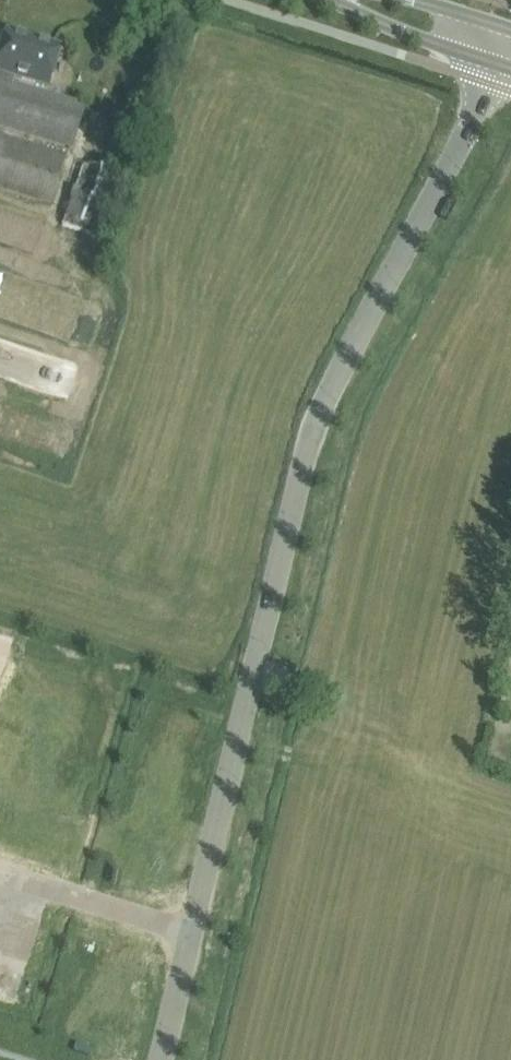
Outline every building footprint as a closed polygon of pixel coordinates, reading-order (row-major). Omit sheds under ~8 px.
[(16,75),(48,85),(59,49),(6,33),(0,54),(0,87),(11,90),(13,84),(16,75)] [(73,149),(79,127),(86,106),(13,84),(11,90),(0,87),(0,127),(73,149)] [(50,203),(64,156),(0,136),(0,188),(50,203)] [(106,239),(128,184),(82,164),(60,223),(106,239)] [(86,663),(83,671),(95,675),(98,667),(86,663)] [(83,671),(81,679),(93,683),(95,675),(83,671)] [(81,679),(78,687),(90,691),(93,683),(81,679)] [(78,687),(76,695),(88,699),(90,691),(78,687)] [(76,695),(73,703),(85,706),(88,699),(76,695)] [(73,703),(71,711),(83,714),(85,706),(73,703)] [(71,711),(68,719),(80,722),(83,714),(71,711)]
